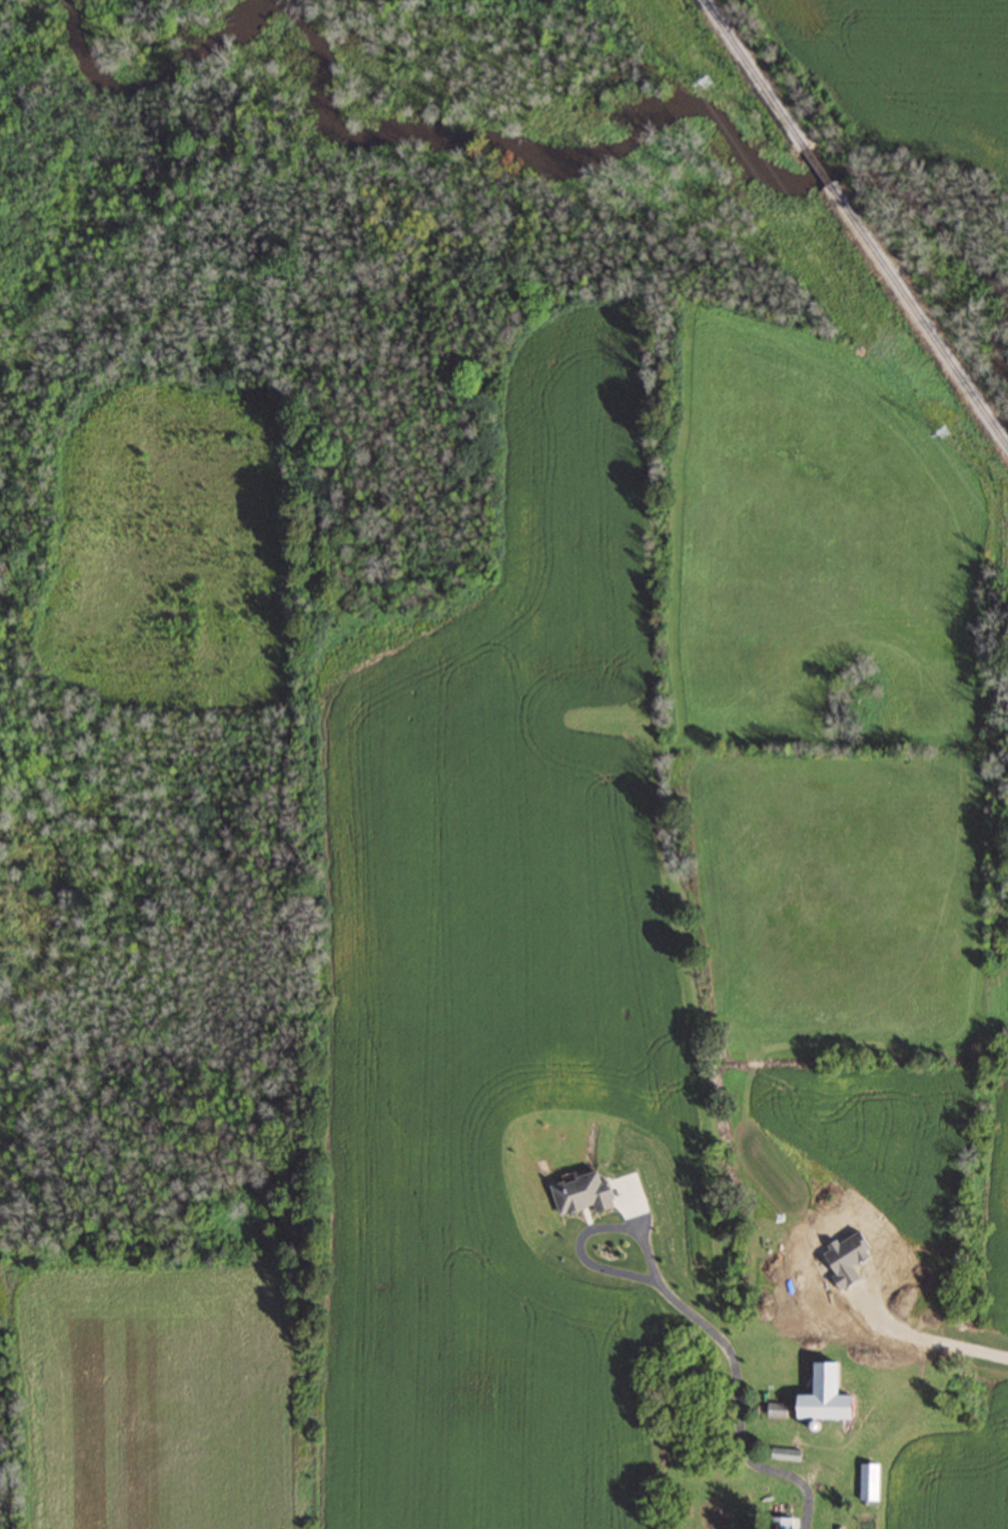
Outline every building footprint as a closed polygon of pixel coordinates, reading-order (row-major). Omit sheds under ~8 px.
[(851,1394),(831,1394),(831,1361),(807,1361),(807,1394),(790,1394),(790,1417),(836,1417),(836,1426),(859,1426),(859,1408),(851,1408),(851,1394)] [(859,1463),(859,1500),(876,1500),(876,1463),(859,1463)] [(790,1516),(766,1516),(766,1528),(790,1528),(790,1516)]
